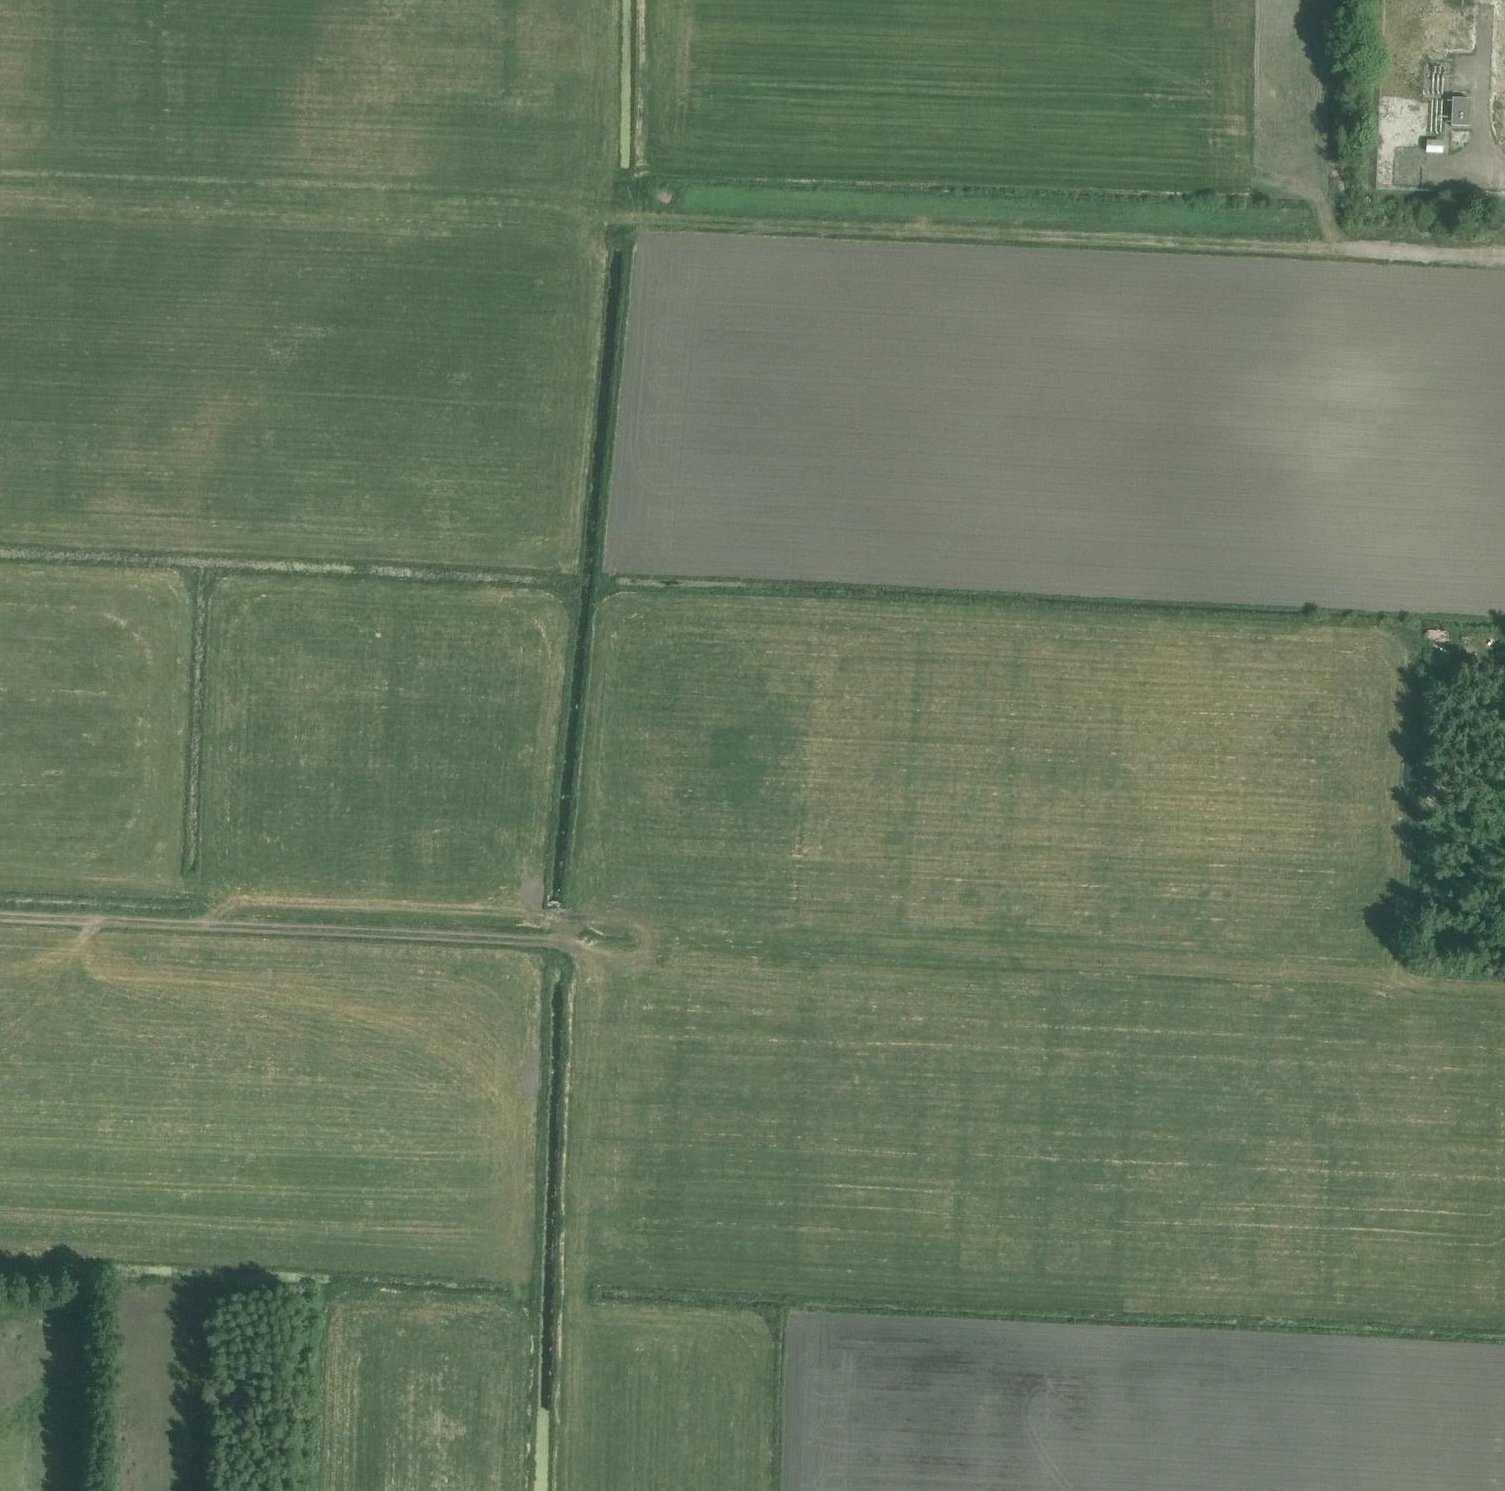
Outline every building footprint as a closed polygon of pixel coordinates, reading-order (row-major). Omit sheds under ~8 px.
[(1470,127),(1471,99),(1452,98),(1451,126),(1470,127)] [(1443,154),(1443,142),(1427,141),(1426,153),(1443,154)]
